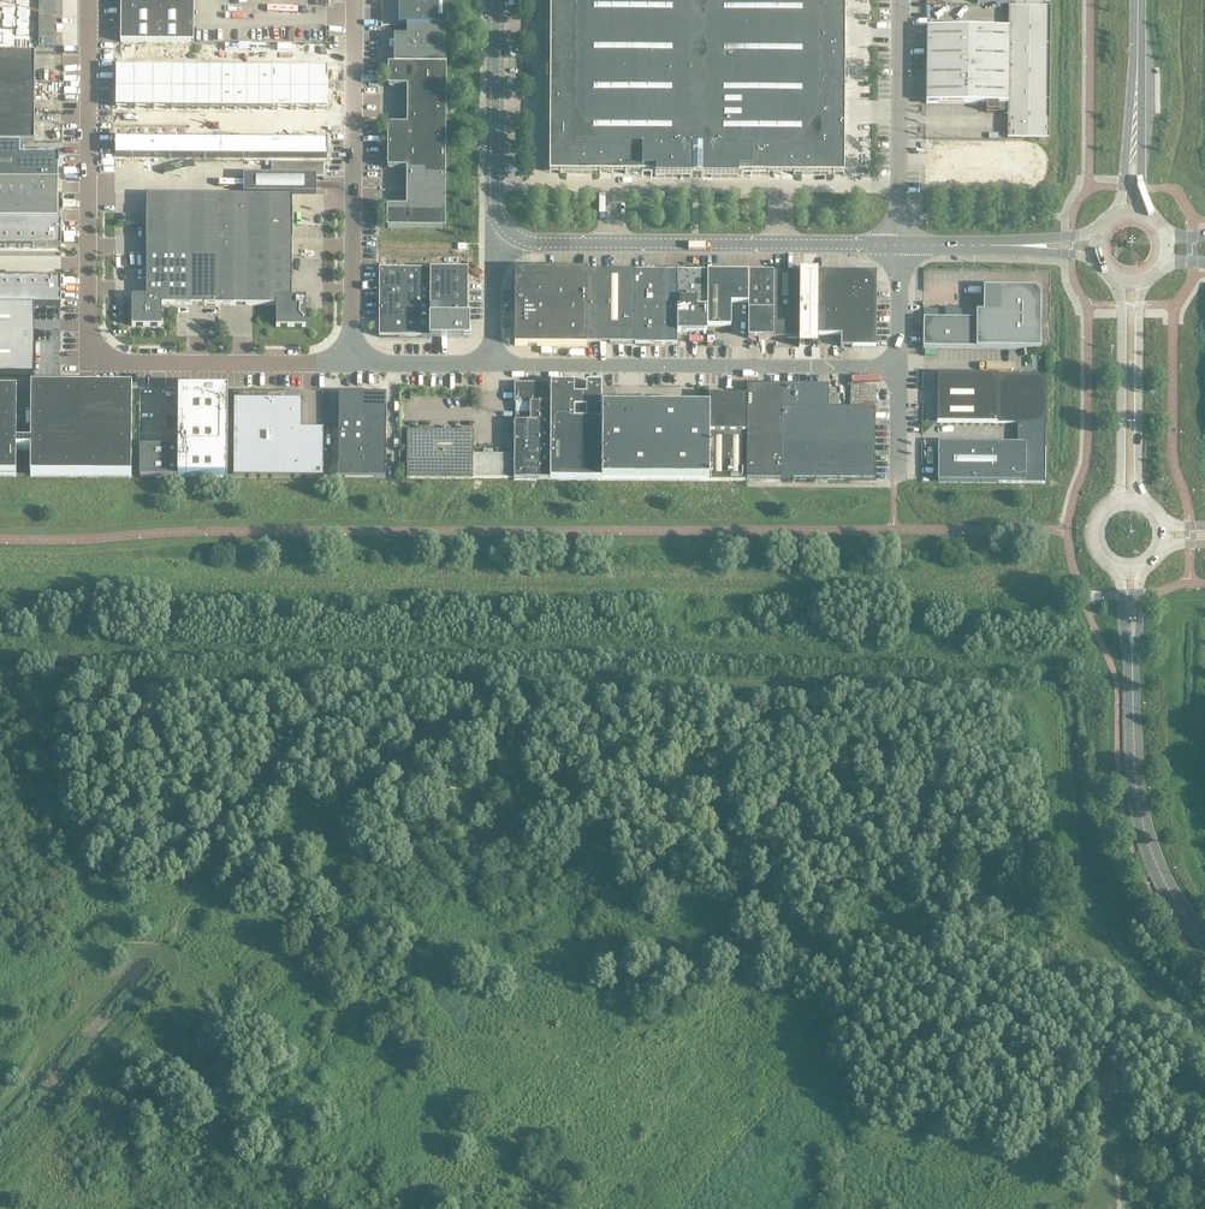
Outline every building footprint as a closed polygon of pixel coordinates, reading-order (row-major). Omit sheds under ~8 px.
[(33,53),(33,0),(0,0),(0,5),(14,5),(14,29),(0,29),(0,53),(33,53)] [(121,42),(194,43),(194,0),(121,0),(121,42)] [(398,26),(407,26),(446,26),(447,0),(399,0),(398,26)] [(845,22),(845,0),(550,0),(549,173),(655,174),(655,177),(674,177),(738,178),(738,174),(844,175),(844,165),(845,22)] [(1049,139),(1050,7),(1009,7),(1009,29),(927,28),(926,103),(986,104),(986,112),(1008,113),(1008,138),(1049,139)] [(446,65),(446,26),(407,26),(407,37),(394,36),(394,65),(446,65)] [(35,53),(33,53),(0,53),(0,142),(35,142),(35,53)] [(446,65),(394,65),(388,65),(388,87),(407,87),(407,106),(446,106),(446,65)] [(113,68),(113,90),(131,90),(131,69),(113,68)] [(131,69),(131,90),(150,90),(150,69),(131,69)] [(150,69),(150,90),(169,90),(169,69),(150,69)] [(169,69),(169,90),(181,90),(181,69),(169,69)] [(181,69),(181,90),(194,90),(194,69),(181,69)] [(194,69),(194,90),(206,90),(206,69),(194,69)] [(206,69),(206,90),(219,90),(219,69),(206,69)] [(219,69),(219,90),(231,90),(231,69),(219,69)] [(231,69),(231,90),(244,90),(244,69),(231,69)] [(244,69),(244,90),(256,90),(256,69),(244,69)] [(256,69),(256,90),(269,90),(269,69),(256,69)] [(269,69),(269,90),(287,91),(287,69),(269,69)] [(287,69),(287,91),(306,91),(306,69),(287,69)] [(306,69),(306,91),(325,91),(325,69),(306,69)] [(113,90),(113,109),(131,109),(131,90),(113,90)] [(131,90),(131,109),(150,109),(150,90),(131,90)] [(169,90),(150,90),(150,109),(168,109),(169,90)] [(169,90),(168,109),(181,109),(181,90),(169,90)] [(181,90),(181,109),(193,110),(194,90),(181,90)] [(194,90),(193,110),(206,110),(206,90),(194,90)] [(206,90),(206,110),(219,110),(219,90),(206,90)] [(219,90),(219,110),(231,110),(231,90),(219,90)] [(231,90),(231,110),(244,110),(244,90),(231,90)] [(244,90),(244,110),(256,110),(256,90),(244,90)] [(256,90),(256,110),(269,110),(269,90),(256,90)] [(269,90),(269,110),(287,110),(287,91),(269,90)] [(287,91),(287,110),(306,110),(306,91),(287,91)] [(306,91),(306,110),(324,110),(325,91),(306,91)] [(446,147),(446,106),(407,106),(407,125),(388,125),(387,147),(446,147)] [(112,139),(112,157),(128,157),(128,139),(112,139)] [(128,139),(128,157),(143,157),(143,139),(128,139)] [(143,139),(143,157),(158,158),(158,139),(143,139)] [(158,139),(158,158),(173,158),(173,139),(158,139)] [(173,139),(173,158),(188,158),(188,139),(173,139)] [(188,139),(188,158),(203,158),(203,139),(188,139)] [(203,139),(203,158),(218,158),(218,140),(203,139)] [(218,140),(218,158),(234,158),(234,140),(218,140)] [(234,140),(234,158),(249,158),(249,140),(234,140)] [(249,140),(249,158),(264,158),(264,140),(249,140)] [(264,140),(264,158),(279,158),(279,140),(264,140)] [(279,140),(279,158),(294,158),(294,140),(279,140)] [(294,140),(294,158),(309,158),(309,140),(294,140)] [(309,140),(309,158),(325,159),(325,140),(309,140)] [(923,141),(923,167),(1047,167),(1048,141),(923,141)] [(58,154),(20,154),(20,142),(0,142),(0,180),(58,181),(58,154)] [(445,188),(446,147),(387,147),(387,168),(407,168),(407,188),(445,188)] [(316,194),(316,177),(323,177),(323,163),(272,163),(272,175),(244,175),(243,194),(316,194)] [(57,181),(0,181),(0,220),(57,220),(57,181)] [(445,229),(445,188),(407,188),(406,207),(387,207),(387,228),(445,229)] [(219,227),(220,196),(147,196),(147,210),(146,210),(146,227),(219,227)] [(293,228),(293,211),(292,211),(292,197),(220,196),(219,227),(293,228)] [(62,249),(62,222),(0,221),(0,248),(62,249)] [(219,259),(219,227),(146,227),(146,240),(147,240),(147,258),(191,258),(219,259)] [(292,259),(292,241),(293,228),(219,227),(219,259),(247,259),(292,259)] [(190,305),(191,258),(147,258),(146,296),(132,296),(132,326),(161,326),(162,305),(190,305)] [(219,305),(219,259),(191,258),(190,305),(204,305),(219,305)] [(248,305),(247,259),(219,259),(219,305),(234,306),(234,305),(248,305)] [(292,297),(292,268),(292,259),(247,259),(248,305),(276,305),(276,327),(306,327),(306,297),(292,297)] [(467,317),(468,270),(430,270),(379,269),(379,337),(429,338),(429,340),(469,340),(469,317),(467,317)] [(587,343),(587,270),(515,270),(515,346),(587,346),(587,343)] [(635,343),(635,271),(587,270),(587,343),(635,343)] [(677,344),(677,332),(678,271),(635,271),(635,343),(635,344),(677,344)] [(707,332),(707,326),(707,271),(678,271),(677,332),(707,332)] [(748,303),(748,271),(707,271),(707,326),(731,326),(731,303),(748,303)] [(773,339),(774,271),(748,271),(748,303),(748,339),(773,339)] [(798,339),(799,272),(774,271),(773,339),(798,339)] [(799,272),(798,339),(818,339),(818,336),(818,272),(799,272)] [(876,348),(876,299),(876,272),(818,272),(818,336),(841,336),(841,348),(876,348)] [(34,307),(61,307),(61,280),(0,280),(0,306),(34,307)] [(1039,344),(1040,294),(1035,289),(1001,288),(1000,312),(976,312),(976,319),(923,319),(923,348),(1040,349),(1040,344),(1039,344)] [(0,306),(0,341),(33,341),(34,307),(0,306)] [(33,376),(33,341),(0,341),(0,375),(33,376)] [(1045,424),(1046,375),(937,374),(937,423),(1017,424),(1045,424)] [(550,480),(550,384),(514,384),(514,404),(530,404),(530,413),(522,413),(522,422),(514,422),(514,455),(514,478),(514,480),(550,480)] [(600,481),(601,408),(601,385),(586,384),(586,396),(574,396),(574,384),(551,384),(550,384),(550,480),(600,481)] [(874,480),(874,410),(828,410),(828,387),(747,386),(746,479),(874,480)] [(131,478),(132,389),(31,388),(31,477),(131,478)] [(227,478),(228,389),(178,389),(178,447),(178,457),(178,477),(227,478)] [(17,394),(17,392),(0,392),(0,477),(16,477),(17,394)] [(362,422),(362,394),(339,394),(339,422),(362,422)] [(386,422),(386,394),(362,394),(362,422),(386,422)] [(745,481),(745,397),(709,397),(709,408),(709,481),(745,481)] [(324,478),(325,430),(302,430),(302,401),(234,400),(233,478),(324,478)] [(709,481),(709,408),(602,408),(601,481),(709,481)] [(362,436),(362,422),(339,422),(339,436),(362,436)] [(386,436),(386,422),(362,422),(362,436),(386,436)] [(1045,483),(1045,424),(1017,424),(1017,445),(938,444),(938,482),(1045,483)] [(514,478),(514,455),(493,454),(493,451),(483,451),(483,454),(473,454),(473,431),(407,430),(407,479),(473,479),(473,478),(514,478)] [(362,450),(362,436),(339,436),(338,450),(362,450)] [(386,450),(386,436),(362,436),(362,450),(386,450)] [(178,477),(178,457),(178,447),(140,447),(139,477),(178,477)] [(362,464),(362,450),(338,450),(338,464),(362,464)] [(386,464),(386,450),(362,450),(362,464),(386,464)] [(362,478),(362,464),(338,464),(338,478),(362,478)] [(385,478),(386,464),(362,464),(362,478),(385,478)]
